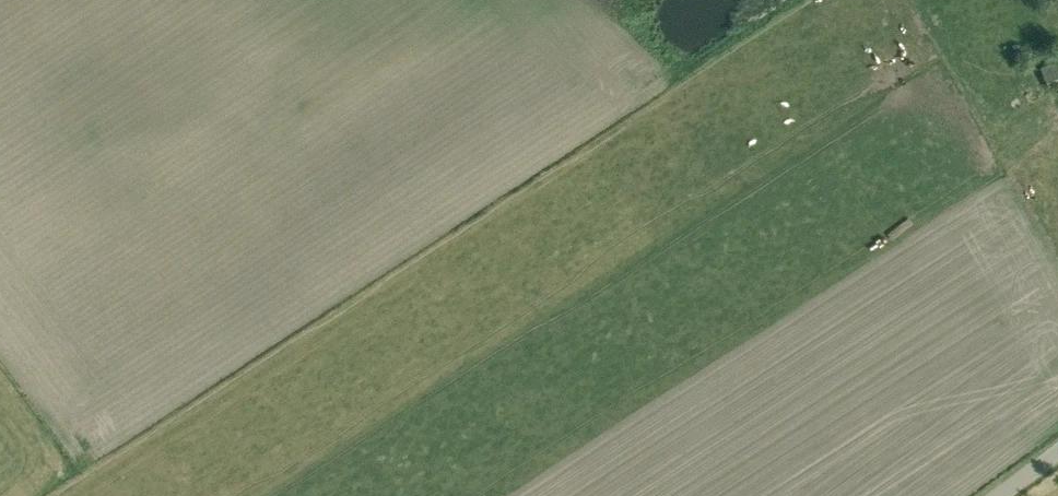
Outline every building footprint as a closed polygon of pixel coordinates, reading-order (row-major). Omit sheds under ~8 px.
[(1049,89),(1057,86),(1057,61),(1041,67),(1049,89)]
